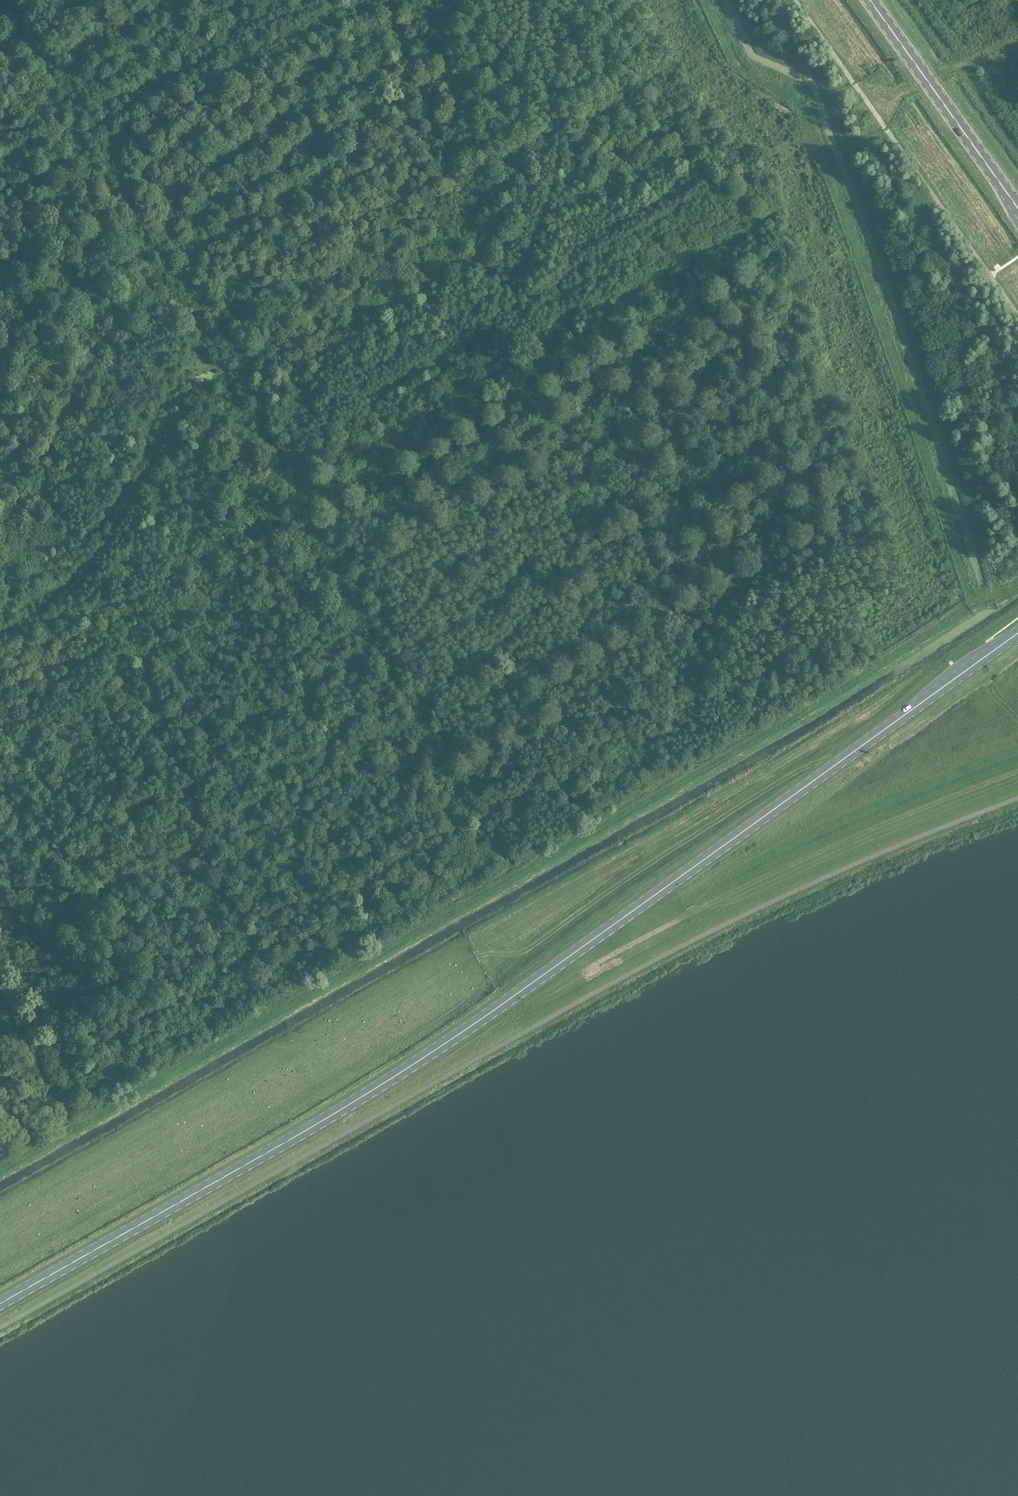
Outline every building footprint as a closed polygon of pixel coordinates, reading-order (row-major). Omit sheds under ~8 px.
[(990,55),(993,61),(1004,56),(1002,50),(990,55)]
